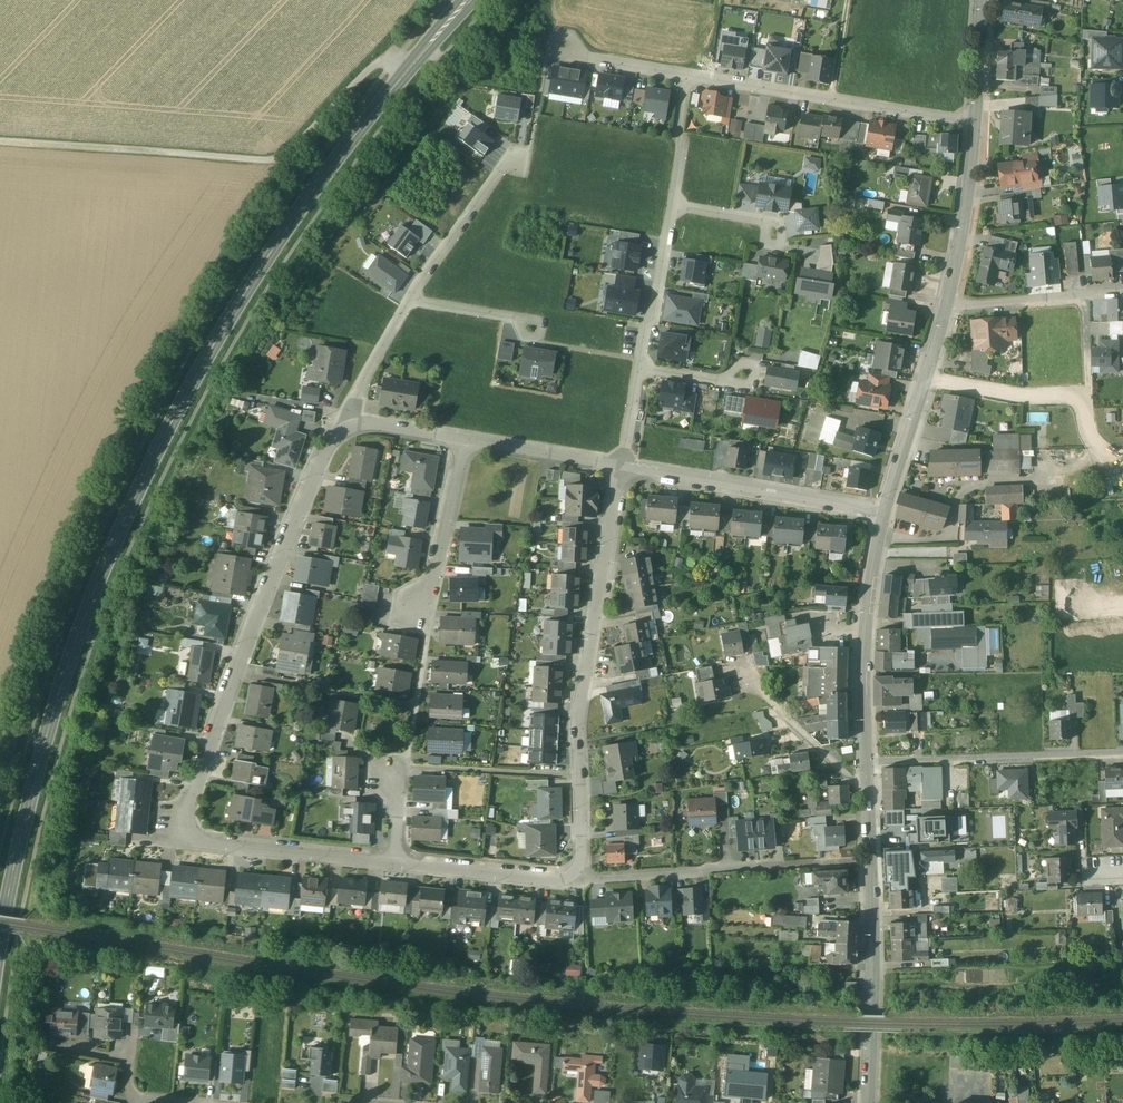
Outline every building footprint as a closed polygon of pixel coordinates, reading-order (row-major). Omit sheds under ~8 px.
[(830,10),(831,0),(769,0),(830,10)] [(1043,3),(1031,1),(1030,7),(1030,8),(1041,10),(1042,10),(1043,3)] [(1026,6),(1004,2),(1001,21),(1023,24),(1026,6)] [(1039,9),(1030,8),(1030,7),(1026,6),(1023,24),(1036,27),(1038,13),(1039,9)] [(1106,33),(1086,31),(1086,41),(1093,41),(1093,40),(1106,41),(1106,33)] [(1106,41),(1093,40),(1093,41),(1092,68),(1120,69),(1121,41),(1106,41)] [(1023,44),(1010,43),(1010,51),(1017,52),(1017,51),(1022,51),(1023,44)] [(768,51),(765,70),(777,72),(777,75),(788,77),(790,64),(792,64),(794,51),(779,49),(779,47),(767,45),(766,50),(768,51)] [(724,50),(721,67),(742,71),(743,66),(745,50),(736,48),(732,52),(724,50)] [(768,51),(766,50),(752,48),(752,50),(749,67),(765,70),(768,51)] [(752,50),(746,49),(745,50),(743,66),(749,67),(752,50)] [(1010,51),(998,50),(997,66),(1016,67),(1017,52),(1010,51)] [(1037,51),(1024,51),(1023,59),(1037,60),(1037,51)] [(812,55),(800,53),(797,73),(808,75),(811,59),(812,55)] [(811,59),(808,75),(807,81),(822,83),(823,84),(826,85),(827,84),(829,84),(833,62),(811,59)] [(1037,60),(1023,59),(1023,67),(1037,68),(1037,60)] [(570,69),(554,66),(551,82),(550,93),(566,96),(570,69)] [(1016,67),(997,66),(996,81),(1014,82),(1015,82),(1016,67)] [(1023,67),(1016,67),(1015,82),(1014,82),(1014,86),(1038,88),(1039,68),(1037,68),(1023,67)] [(586,72),(570,69),(566,96),(582,99),(584,86),(586,72)] [(623,79),(600,75),(596,97),(620,101),(622,86),(623,79)] [(549,96),(551,82),(546,81),(543,95),(549,96)] [(591,88),(584,86),(582,99),(581,102),(589,103),(591,88)] [(633,88),(622,86),(620,101),(631,103),(631,102),(633,89),(633,88)] [(1112,87),(1092,86),(1091,107),(1116,108),(1117,97),(1120,94),(1120,90),(1117,87),(1112,87)] [(1057,88),(1041,87),(1039,97),(1056,96),(1057,88)] [(646,91),(633,89),(631,102),(644,104),(646,91)] [(669,93),(646,90),(646,91),(644,104),(643,111),(656,113),(655,118),(665,120),(665,114),(666,114),(669,93)] [(716,93),(706,92),(702,94),(702,98),(704,102),(703,108),(702,109),(706,115),(707,114),(723,117),(726,101),(726,98),(719,97),(716,93)] [(520,101),(519,107),(533,110),(533,108),(535,96),(521,94),(520,101)] [(1039,97),(1039,106),(1055,107),(1056,96),(1039,97)] [(495,118),(517,121),(519,107),(520,101),(495,97),(494,105),(497,106),(495,118)] [(1039,97),(1026,98),(1024,115),(1029,115),(1029,116),(1038,116),(1039,97)] [(732,102),(726,101),(723,117),(730,118),(732,102)] [(779,107),(768,105),(765,123),(774,125),(774,128),(774,129),(783,130),(787,111),(778,110),(779,107)] [(1024,115),(1003,113),(1001,145),(1022,146),(1023,140),(1024,138),(1028,138),(1029,116),(1029,115),(1024,115)] [(822,118),(802,115),(799,136),(819,139),(819,135),(822,118)] [(842,120),(822,116),(822,118),(819,135),(838,139),(842,121),(842,120)] [(741,123),(732,121),(731,128),(739,130),(741,123)] [(859,124),(842,121),(838,139),(856,142),(859,124)] [(886,124),(879,122),(879,125),(871,123),(867,146),(890,150),(891,144),(894,143),(894,138),(893,136),(894,127),(886,126),(886,124)] [(462,142),(483,157),(494,142),(488,138),(487,139),(482,136),(484,134),(468,123),(462,131),(467,135),(462,142)] [(764,126),(746,123),(743,139),(762,142),(763,134),(764,126)] [(774,125),(765,123),(764,126),(763,134),(773,135),(774,129),(774,128),(774,125)] [(867,125),(859,124),(856,142),(856,143),(864,144),(867,125)] [(928,137),(928,146),(937,146),(936,153),(955,154),(957,136),(929,134),(928,137)] [(928,137),(922,137),(921,152),(936,153),(937,146),(928,146),(928,137)] [(1036,151),(1022,155),(1023,162),(1033,161),(1033,162),(1037,161),(1036,151)] [(1074,168),(1083,166),(1080,156),(1071,158),(1074,168)] [(1023,162),(1010,164),(1010,165),(998,167),(1001,188),(1021,185),(1036,183),(1036,182),(1033,162),(1033,161),(1023,162)] [(909,169),(894,167),(893,174),(907,176),(909,169)] [(930,179),(911,176),(907,203),(926,206),(930,179)] [(757,203),(756,207),(767,209),(766,211),(768,211),(768,209),(775,210),(775,212),(776,213),(777,210),(796,213),(802,212),(801,204),(788,202),(790,190),(783,189),(785,180),(768,177),(767,186),(760,185),(759,190),(757,203)] [(1036,183),(1021,185),(1022,192),(1032,190),(1041,189),(1040,181),(1036,182),(1036,183)] [(1097,188),(1099,207),(1109,206),(1109,212),(1116,211),(1122,210),(1122,185),(1097,188)] [(759,190),(739,186),(736,200),(757,203),(759,190)] [(1022,192),(1013,193),(1013,201),(1021,201),(1033,200),(1032,190),(1022,192)] [(884,203),(870,200),(868,208),(883,210),(884,203)] [(1013,201),(998,203),(1001,222),(1023,219),(1021,201),(1013,201)] [(802,212),(796,213),(798,231),(818,229),(816,211),(802,212)] [(903,213),(888,211),(886,221),(900,224),(901,217),(902,217),(903,213)] [(1055,227),(1067,225),(1066,216),(1054,218),(1055,227)] [(902,217),(901,217),(900,224),(897,243),(916,247),(919,247),(923,220),(902,217)] [(416,220),(408,231),(420,239),(419,241),(423,245),(432,232),(416,220)] [(408,231),(401,226),(387,245),(406,259),(412,251),(411,250),(412,248),(413,249),(419,241),(420,239),(408,231)] [(786,231),(788,239),(801,235),(800,232),(794,234),(792,228),(786,231)] [(620,234),(618,245),(637,248),(639,237),(620,234)] [(1003,240),(989,236),(986,249),(1000,253),(1003,240)] [(916,247),(897,243),(894,257),(913,260),(916,247)] [(1075,243),(1063,244),(1066,274),(1078,273),(1075,243)] [(618,245),(615,245),(611,271),(637,275),(641,249),(637,248),(618,245)] [(837,265),(835,245),(819,247),(819,250),(823,251),(819,272),(809,271),(809,273),(802,272),(801,280),(798,280),(796,292),(807,294),(807,291),(821,294),(821,297),(830,298),(832,285),(829,285),(831,277),(828,276),(830,266),(837,265)] [(1050,248),(1029,250),(1032,274),(1033,288),(1039,287),(1039,286),(1053,284),(1053,280),(1051,260),(1050,248)] [(986,249),(984,249),(976,282),(991,286),(996,267),(1010,271),(1014,256),(1000,253),(986,249)] [(1115,251),(1108,251),(1108,258),(1109,258),(1110,273),(1117,273),(1115,251)] [(697,255),(695,261),(707,263),(707,264),(711,264),(712,257),(697,255)] [(396,268),(379,256),(366,273),(395,294),(407,276),(396,268)] [(760,258),(757,277),(765,278),(765,279),(768,283),(772,284),(776,281),(776,280),(784,281),(787,263),(760,258)] [(1108,258),(1090,260),(1092,281),(1111,279),(1110,273),(1109,258),(1108,258)] [(695,261),(683,259),(679,282),(695,284),(695,287),(704,288),(706,277),(705,276),(707,264),(707,263),(695,261)] [(1058,260),(1051,260),(1053,280),(1060,280),(1058,260)] [(396,268),(407,276),(411,270),(400,263),(396,268)] [(915,267),(894,263),(894,264),(895,264),(891,288),(890,288),(890,289),(903,291),(911,293),(911,292),(911,291),(914,274),(914,273),(915,267)] [(614,289),(634,292),(636,279),(616,275),(614,289)] [(614,289),(609,288),(605,310),(634,315),(638,293),(634,292),(614,289)] [(903,291),(890,289),(889,295),(902,298),(903,291)] [(708,296),(693,293),(692,301),(701,302),(707,303),(708,296)] [(692,301),(668,297),(664,320),(690,325),(692,316),(694,314),(699,315),(701,302),(692,301)] [(905,303),(887,300),(886,309),(904,312),(905,303)] [(1108,301),(1108,323),(1122,323),(1122,301),(1108,301)] [(904,312),(886,309),(886,310),(890,310),(887,332),(910,336),(912,320),(906,319),(906,318),(906,317),(905,317),(904,316),(903,316),(904,312)] [(982,321),(973,322),(974,335),(971,336),(972,342),(972,348),(973,349),(980,349),(980,351),(986,350),(986,348),(991,348),(991,351),(1002,350),(1001,336),(1005,336),(1006,336),(1005,323),(1000,324),(1000,319),(994,320),(990,320),(990,319),(987,316),(984,317),(982,319),(982,321)] [(1013,323),(1005,323),(1006,336),(1005,336),(1006,338),(1014,338),(1013,323)] [(1122,323),(1108,323),(1109,336),(1110,336),(1110,342),(1117,342),(1117,336),(1122,336),(1122,328),(1122,323)] [(692,332),(674,329),(673,336),(691,339),(692,332)] [(761,331),(758,346),(767,348),(770,332),(761,331)] [(673,336),(662,334),(658,358),(681,362),(683,351),(688,352),(691,339),(673,336)] [(902,341),(887,339),(886,345),(901,348),(902,341)] [(1110,342),(1100,342),(1100,350),(1091,351),(1092,367),(1108,366),(1108,373),(1118,373),(1117,342),(1110,342)] [(513,345),(500,343),(497,358),(510,361),(513,345)] [(264,355),(272,360),(279,349),(271,344),(264,355)] [(886,345),(878,344),(875,356),(904,361),(905,354),(903,353),(904,348),(901,348),(886,345)] [(346,353),(318,348),(314,369),(320,370),(318,380),(340,384),(346,353)] [(980,349),(973,349),(972,348),(970,356),(971,356),(985,359),(986,358),(986,355),(986,350),(980,351),(980,349)] [(553,355),(526,350),(522,371),(529,372),(528,377),(539,379),(540,374),(550,375),(553,355)] [(800,353),(798,367),(816,370),(819,356),(800,353)] [(904,361),(875,356),(873,368),(882,370),(897,372),(900,372),(901,367),(903,368),(904,361)] [(985,359),(971,356),(970,364),(971,364),(986,367),(986,366),(988,359),(986,358),(985,359)] [(794,366),(781,364),(780,371),(788,372),(793,373),(794,366)] [(986,367),(971,364),(969,372),(989,376),(991,367),(986,366),(986,367)] [(780,371),(767,369),(765,386),(785,389),(788,372),(780,371)] [(897,372),(882,370),(881,376),(889,378),(896,379),(897,372)] [(881,376),(869,374),(867,383),(887,387),(889,378),(881,376)] [(401,382),(385,380),(383,388),(381,403),(381,405),(393,407),(394,408),(397,409),(401,382)] [(418,385),(401,382),(397,409),(399,409),(401,408),(414,410),(414,408),(416,394),(418,385)] [(663,382),(659,405),(663,406),(662,411),(672,412),(673,411),(673,408),(681,409),(683,393),(685,386),(663,382)] [(887,387),(867,383),(867,384),(860,383),(858,394),(862,395),(860,404),(871,406),(879,408),(879,407),(885,408),(889,387),(887,387)] [(383,388),(377,387),(374,401),(381,403),(383,388)] [(319,390),(304,388),(301,401),(317,404),(319,390)] [(697,395),(683,393),(681,409),(673,408),(673,411),(693,415),(697,395)] [(423,395),(416,394),(414,408),(421,409),(423,395)] [(966,400),(944,396),(943,403),(945,403),(944,410),(947,411),(944,428),(951,429),(967,432),(967,431),(969,418),(966,417),(967,411),(964,411),(966,400)] [(727,397),(724,411),(744,415),(747,400),(727,397)] [(744,415),(743,422),(775,428),(779,405),(747,400),(744,415)] [(290,414),(270,408),(265,424),(279,428),(295,433),(300,418),(290,414)] [(808,411),(807,417),(819,421),(821,414),(808,411)] [(1046,423),(1046,413),(1026,412),(1026,423),(1046,423)] [(840,422),(826,417),(819,441),(833,445),(837,434),(840,422)] [(816,440),(818,435),(804,431),(806,424),(817,427),(819,422),(807,418),(802,436),(816,440)] [(818,434),(819,428),(807,426),(806,432),(818,434)] [(295,433),(279,428),(276,438),(282,440),(279,449),(275,462),(295,468),(305,436),(295,433)] [(860,428),(859,430),(856,429),(853,439),(837,434),(833,445),(872,457),(879,434),(860,428)] [(967,432),(951,429),(949,444),(954,445),(966,444),(968,432),(967,431),(967,432)] [(1018,436),(993,436),(993,452),(1009,451),(1019,451),(1018,436)] [(282,440),(276,438),(273,447),(279,449),(282,440)] [(704,444),(686,441),(685,448),(703,451),(704,444)] [(376,451),(355,447),(349,478),(367,481),(371,482),(376,451)] [(748,451),(728,448),(725,467),(744,470),(748,451)] [(768,453),(759,451),(756,468),(765,469),(767,454),(768,454),(768,453)] [(993,452),(987,452),(988,475),(1010,475),(1009,451),(993,452)] [(1019,451),(1009,451),(1010,475),(1019,475),(1019,451)] [(438,458),(404,452),(402,465),(415,467),(412,487),(428,490),(431,491),(432,491),(438,458)] [(979,452),(931,453),(928,475),(949,475),(979,475),(979,452)] [(987,452),(979,452),(979,475),(988,475),(987,452)] [(768,454),(767,454),(765,469),(764,474),(791,478),(794,458),(768,454)] [(810,454),(807,469),(814,470),(817,455),(810,454)] [(263,463),(247,460),(245,472),(250,473),(251,467),(262,469),(263,463)] [(262,469),(251,467),(250,473),(245,502),(279,507),(284,473),(262,469)] [(869,471),(850,468),(847,488),(866,491),(869,471)] [(561,472),(554,471),(552,482),(559,483),(561,472)] [(367,481),(349,478),(348,484),(366,487),(367,481)] [(366,487),(348,484),(347,491),(355,493),(355,494),(364,495),(366,487)] [(428,490),(412,487),(410,494),(413,495),(427,497),(428,490)] [(580,488),(567,487),(567,488),(567,501),(596,503),(596,489),(580,488)] [(347,491),(329,488),(325,511),(351,515),(355,494),(355,493),(347,491)] [(1022,490),(985,491),(986,505),(1022,504),(1022,490)] [(410,494),(397,492),(396,499),(404,501),(404,500),(412,501),(413,495),(410,494)] [(948,509),(900,495),(897,504),(899,505),(896,518),(940,530),(948,509)] [(663,498),(649,497),(649,500),(647,514),(647,520),(661,522),(663,498)] [(676,499),(663,498),(661,522),(674,523),(674,520),(676,507),(676,499)] [(412,501),(404,500),(404,501),(402,508),(406,509),(403,525),(424,528),(427,513),(425,512),(426,509),(427,509),(428,504),(412,501)] [(649,500),(641,500),(640,513),(647,514),(649,500)] [(596,503),(567,501),(566,515),(566,516),(578,516),(595,517),(596,503)] [(705,505),(691,504),(691,508),(690,521),(689,528),(703,529),(705,505)] [(719,507),(705,505),(703,529),(717,530),(717,527),(718,513),(719,507)] [(265,510),(239,506),(237,514),(239,514),(240,514),(264,518),(265,510)] [(971,506),(960,506),(958,523),(970,523),(971,506)] [(1017,506),(1004,506),(1004,524),(1004,531),(1017,530),(1017,506)] [(683,507),(676,507),(674,520),(682,520),(683,507)] [(683,507),(682,520),(690,521),(691,508),(683,507)] [(747,513),(733,512),(733,515),(731,534),(731,535),(745,536),(747,513)] [(726,514),(718,513),(717,527),(724,527),(726,514)] [(761,514),(747,513),(745,536),(759,538),(759,537),(760,520),(761,514)] [(264,518),(240,514),(239,514),(237,529),(263,534),(266,518),(264,518)] [(733,515),(726,514),(724,527),(724,533),(731,534),(733,515)] [(333,519),(320,517),(319,525),(332,527),(333,519)] [(789,520),(776,519),(776,522),(774,538),(774,542),(787,543),(789,520)] [(768,521),(760,520),(759,537),(766,538),(768,521)] [(803,521),(789,520),(787,543),(801,545),(802,541),(803,528),(803,521)] [(776,522),(768,521),(766,538),(774,538),(776,522)] [(970,523),(958,523),(957,539),(1004,539),(1004,531),(1004,524),(970,523)] [(319,525),(314,524),(310,546),(332,550),(336,527),(319,525)] [(502,525),(486,524),(485,532),(492,532),(492,533),(502,533),(502,525)] [(832,527),(818,526),(818,529),(817,542),(816,549),(830,550),(832,527)] [(894,534),(918,534),(918,526),(909,526),(909,528),(894,527),(894,534)] [(846,528),(832,527),(830,550),(843,552),(844,545),(845,531),(846,528)] [(810,528),(803,528),(802,541),(809,542),(810,528)] [(818,529),(810,528),(809,542),(817,542),(818,529)] [(263,534),(237,529),(234,545),(243,547),(256,549),(261,549),(263,534)] [(405,532),(392,529),(390,538),(401,540),(402,539),(404,539),(405,532)] [(570,529),(564,529),(563,545),(586,547),(587,530),(582,530),(570,529)] [(485,532),(466,530),(465,542),(461,542),(460,561),(481,562),(481,548),(491,549),(492,533),(492,532),(485,532)] [(853,532),(845,531),(844,545),(852,546),(853,532)] [(404,539),(402,539),(401,540),(390,538),(386,561),(396,563),(395,566),(416,570),(421,542),(404,539)] [(586,547),(563,545),(562,562),(575,563),(583,564),(585,564),(586,547)] [(256,549),(243,547),(242,554),(255,556),(256,549)] [(239,553),(220,550),(218,556),(238,560),(239,553)] [(827,559),(840,561),(841,554),(828,552),(827,559)] [(965,564),(965,553),(952,553),(952,564),(965,564)] [(331,557),(314,554),(313,560),(324,562),(324,563),(326,563),(329,564),(331,557)] [(238,560),(218,556),(216,573),(247,578),(249,562),(238,560)] [(650,557),(641,558),(642,566),(644,566),(652,564),(650,557)] [(313,560),(300,558),(296,581),(322,586),(326,563),(324,563),(324,562),(313,560)] [(641,558),(626,561),(627,569),(642,566),(641,558)] [(652,564),(644,566),(645,572),(651,571),(651,572),(653,572),(652,564)] [(642,566),(627,569),(628,576),(645,572),(644,566),(642,566)] [(492,569),(472,568),(472,576),(485,577),(485,576),(492,576),(492,569)] [(628,576),(624,576),(627,593),(654,588),(651,572),(651,571),(645,572),(628,576)] [(247,578),(216,573),(213,590),(233,593),(244,595),(247,578)] [(955,574),(940,574),(941,578),(935,579),(935,581),(922,582),(922,580),(923,598),(936,597),(949,596),(949,597),(953,596),(953,589),(956,589),(955,574)] [(558,576),(553,575),(552,592),(579,593),(579,577),(574,577),(558,576)] [(914,576),(898,575),(898,577),(900,578),(899,584),(913,586),(913,581),(913,580),(914,576)] [(898,577),(883,576),(881,595),(897,597),(898,597),(899,584),(900,578),(898,577)] [(477,580),(450,580),(450,602),(478,601),(478,588),(477,580)] [(922,580),(913,581),(913,586),(913,599),(921,598),(923,598),(922,580)] [(379,587),(365,584),(363,591),(378,594),(379,587)] [(148,597),(164,599),(165,588),(149,587),(148,597)] [(847,590),(815,587),(814,595),(825,596),(825,605),(828,605),(845,606),(846,606),(847,590)] [(654,588),(627,593),(631,609),(634,609),(657,604),(654,588)] [(233,593),(213,590),(212,596),(216,597),(231,600),(233,593)] [(320,592),(307,590),(305,596),(315,598),(315,599),(318,599),(320,592)] [(378,594),(363,591),(362,598),(377,600),(378,594)] [(579,593),(552,592),(551,609),(554,609),(568,610),(578,610),(579,593)] [(305,596),(288,593),(285,610),(283,610),(281,620),(295,623),(307,625),(307,624),(310,610),(313,610),(315,599),(315,598),(305,596)] [(897,597),(881,595),(879,619),(895,619),(897,597)] [(904,596),(898,597),(897,597),(895,619),(903,619),(904,619),(904,615),(905,599),(904,599),(904,596)] [(949,596),(936,597),(937,606),(949,605),(949,597),(949,596)] [(231,600),(216,597),(215,604),(230,607),(231,600)] [(936,597),(923,598),(921,598),(922,606),(937,606),(936,597)] [(377,600),(362,598),(361,604),(375,607),(377,600)] [(215,604),(198,601),(194,624),(206,626),(204,636),(226,640),(231,607),(230,607),(215,604)] [(375,607),(361,604),(360,611),(374,613),(375,607)] [(657,604),(634,609),(635,615),(652,612),(658,611),(657,604)] [(845,606),(828,605),(827,612),(845,613),(845,606)] [(937,606),(922,606),(922,614),(951,613),(951,605),(949,605),(937,606)] [(374,613),(360,611),(359,618),(373,620),(374,613)] [(476,612),(461,612),(461,619),(473,620),(473,621),(476,621),(476,612)] [(652,612),(635,615),(637,623),(646,621),(646,622),(653,621),(652,612)] [(922,614),(911,615),(912,629),(924,629),(930,628),(952,627),(952,613),(951,613),(922,614)] [(963,613),(952,613),(952,627),(963,627),(963,613)] [(784,615),(764,619),(765,627),(769,626),(785,622),(784,615)] [(911,615),(904,615),(904,619),(903,619),(904,630),(912,629),(911,615)] [(373,620),(359,618),(358,624),(372,626),(373,620)] [(461,619),(441,618),(440,643),(471,645),(473,621),(473,620),(461,619)] [(807,625),(796,627),(795,620),(785,622),(788,637),(789,641),(810,637),(807,625)] [(637,623),(624,626),(628,645),(643,642),(650,641),(646,622),(646,621),(637,623)] [(554,622),(545,622),(544,638),(571,640),(572,623),(567,623),(554,622)] [(746,622),(737,624),(739,635),(740,635),(740,639),(749,637),(746,622)] [(785,622),(769,626),(772,641),(778,640),(778,639),(788,637),(785,622)] [(307,625),(295,623),(294,631),(299,632),(309,633),(311,625),(307,624),(307,625)] [(976,628),(930,629),(931,639),(931,649),(962,649),(976,648),(976,628)] [(976,648),(962,649),(962,669),(977,668),(977,655),(985,655),(984,628),(981,628),(976,628),(976,648)] [(897,630),(879,630),(879,653),(890,653),(890,651),(898,650),(897,630)] [(309,633),(299,632),(298,639),(309,642),(313,643),(314,634),(309,633)] [(416,641),(385,635),(382,655),(413,661),(416,641)] [(739,635),(721,638),(724,657),(743,654),(740,639),(740,635),(739,635)] [(298,639),(284,636),(279,660),(282,660),(280,671),(291,673),(291,671),(299,673),(301,659),(306,660),(309,642),(298,639)] [(810,637),(789,641),(788,637),(778,639),(778,640),(782,655),(807,650),(812,649),(810,637)] [(571,640),(544,638),(543,655),(549,655),(565,656),(570,656),(571,640)] [(203,642),(182,639),(181,647),(192,649),(193,647),(202,649),(203,642)] [(141,640),(138,650),(149,653),(152,643),(141,640)] [(628,645),(615,648),(620,674),(635,671),(638,671),(638,670),(648,668),(643,642),(628,645)] [(202,649),(193,647),(192,649),(190,664),(188,677),(187,680),(209,684),(215,651),(202,649)] [(812,649),(807,650),(806,668),(808,668),(819,668),(819,660),(818,660),(818,648),(812,649)] [(827,648),(818,648),(818,660),(819,660),(819,668),(826,669),(827,648)] [(846,649),(827,648),(826,669),(846,669),(846,649)] [(879,653),(875,652),(875,671),(898,671),(913,671),(913,661),(905,661),(890,660),(890,653),(879,653)] [(762,663),(762,653),(754,654),(754,663),(762,663)] [(306,660),(301,659),(299,673),(303,673),(309,674),(311,661),(306,660)] [(190,664),(182,662),(180,676),(188,677),(190,664)] [(466,664),(433,662),(432,682),(458,683),(459,675),(466,676),(466,664)] [(139,667),(132,665),(130,672),(138,674),(139,667)] [(279,670),(264,667),(262,675),(278,678),(279,670)] [(711,667),(695,670),(698,681),(713,678),(711,667)] [(551,669),(535,668),(534,685),(561,686),(562,669),(551,669)] [(648,668),(638,670),(638,671),(635,671),(637,681),(650,678),(648,668)] [(819,668),(808,668),(807,687),(806,687),(806,698),(807,698),(807,701),(818,698),(831,696),(831,694),(826,694),(826,669),(819,668)] [(410,674),(380,669),(378,675),(383,676),(381,689),(407,694),(410,674)] [(846,669),(826,669),(826,694),(831,694),(846,694),(846,669)] [(913,677),(892,678),(873,678),(873,693),(875,693),(875,707),(884,707),(900,706),(899,695),(909,695),(913,695),(913,677)] [(713,678),(698,681),(698,684),(696,684),(700,703),(730,697),(728,687),(723,688),(721,679),(714,681),(713,678)] [(283,685),(261,681),(260,688),(273,690),(273,691),(282,692),(283,685)] [(630,682),(615,685),(617,693),(632,690),(630,682)] [(184,687),(169,684),(168,691),(170,691),(183,693),(184,687)] [(561,686),(534,685),(533,701),(544,702),(558,703),(560,703),(561,686)] [(260,688),(251,686),(246,714),(263,717),(264,709),(270,710),(273,691),(273,690),(260,688)] [(617,693),(600,696),(606,725),(622,721),(619,708),(641,703),(638,688),(632,690),(617,693)] [(183,693),(170,691),(166,712),(170,712),(168,725),(194,729),(200,696),(183,693)] [(819,705),(827,704),(827,709),(846,709),(846,694),(831,694),(831,696),(818,698),(819,705)] [(921,694),(913,695),(909,695),(910,705),(910,713),(922,713),(921,694)] [(462,697),(431,695),(430,717),(461,718),(462,697)] [(807,701),(799,702),(801,709),(819,705),(818,698),(807,701)] [(357,706),(332,701),(330,714),(355,719),(357,706)] [(1082,702),(1075,703),(1075,704),(1075,717),(1083,716),(1082,702)] [(900,706),(884,707),(884,714),(904,713),(910,713),(910,705),(900,706)] [(821,723),(827,722),(828,722),(846,721),(846,709),(827,709),(827,717),(818,717),(810,718),(811,724),(821,722),(821,723)] [(751,712),(752,720),(758,719),(760,731),(771,729),(770,719),(763,720),(762,710),(751,712)] [(1068,711),(1059,712),(1059,721),(1069,721),(1069,717),(1068,717),(1068,711)] [(1059,712),(1049,712),(1049,721),(1059,721),(1059,712)] [(904,713),(884,714),(885,733),(905,732),(904,713)] [(922,713),(910,713),(904,713),(905,732),(923,731),(922,713)] [(355,719),(330,714),(327,728),(352,732),(355,719)] [(534,715),(530,714),(529,730),(558,732),(559,716),(554,716),(534,715)] [(846,740),(846,721),(828,722),(828,736),(828,740),(829,740),(846,740)] [(1059,721),(1049,721),(1050,740),(1069,739),(1069,721),(1059,721)] [(811,724),(799,726),(806,732),(821,729),(821,723),(821,722),(811,724)] [(276,726),(259,723),(257,730),(271,732),(271,733),(275,734),(276,726)] [(257,730),(240,727),(237,746),(245,748),(245,749),(247,752),(251,752),(254,750),(254,749),(266,751),(268,741),(270,741),(271,733),(271,732),(257,730)] [(167,731),(153,729),(152,736),(153,736),(154,736),(166,738),(167,731)] [(462,732),(429,730),(428,751),(461,753),(462,732)] [(558,732),(529,730),(528,748),(558,749),(558,732)] [(335,735),(320,733),(319,741),(325,742),(324,748),(335,749),(340,750),(341,743),(334,742),(335,735)] [(166,738),(154,736),(153,736),(152,747),(149,748),(148,754),(150,755),(149,766),(155,767),(155,768),(170,770),(177,771),(180,754),(183,754),(185,741),(166,738)] [(828,736),(811,737),(821,746),(829,745),(829,740),(828,740),(828,736)] [(742,737),(730,739),(731,746),(734,745),(743,743),(742,737)] [(743,743),(734,745),(737,760),(765,755),(763,740),(743,743)] [(634,743),(603,748),(608,782),(628,779),(625,758),(636,756),(634,743)] [(558,749),(528,748),(528,763),(557,765),(558,749)] [(347,751),(340,751),(340,750),(335,749),(334,757),(347,758),(347,751)] [(807,753),(789,756),(789,759),(790,765),(791,772),(809,770),(807,753)] [(254,757),(239,754),(237,761),(253,764),(254,757)] [(347,758),(334,757),(333,788),(343,789),(356,790),(358,758),(347,758)] [(253,764),(237,761),(236,768),(234,768),(233,776),(235,776),(234,782),(249,785),(262,787),(263,781),(266,781),(267,774),(268,769),(256,767),(257,765),(253,764)] [(783,766),(776,767),(777,774),(791,772),(790,765),(783,766)] [(170,770),(155,768),(155,767),(149,766),(147,775),(168,779),(170,770)] [(939,768),(921,769),(922,783),(920,783),(921,792),(921,801),(941,801),(939,768)] [(1104,770),(1104,782),(1104,789),(1105,789),(1122,789),(1122,768),(1114,768),(1114,769),(1104,770)] [(903,769),(882,770),(884,811),(902,810),(901,800),(905,800),(904,792),(904,786),(903,769)] [(921,769),(903,769),(904,786),(911,785),(912,783),(920,783),(922,783),(921,769)] [(133,773),(117,770),(116,779),(123,780),(123,779),(133,780),(133,773)] [(1026,771),(997,772),(998,780),(998,790),(999,790),(1012,789),(1013,800),(1027,799),(1026,771)] [(444,779),(415,778),(414,801),(433,802),(443,803),(443,802),(444,779)] [(133,780),(123,779),(123,780),(120,805),(148,808),(151,782),(133,780)] [(547,780),(525,781),(526,790),(538,790),(548,790),(547,780)] [(826,780),(814,780),(814,787),(815,787),(815,788),(827,787),(826,780)] [(998,780),(989,780),(990,795),(999,795),(999,790),(998,790),(998,780)] [(249,785),(234,782),(232,788),(248,791),(249,785)] [(920,783),(912,783),(911,785),(904,786),(904,792),(921,792),(920,783)] [(847,786),(830,787),(831,805),(848,804),(847,786)] [(343,789),(333,788),(329,787),(329,796),(339,797),(342,797),(343,789)] [(538,790),(539,819),(560,819),(559,789),(548,790),(538,790)] [(727,792),(713,793),(713,800),(714,800),(714,806),(728,805),(727,792)] [(968,794),(959,794),(959,808),(968,808),(968,794)] [(260,801),(235,797),(231,819),(243,821),(243,822),(259,824),(272,826),(275,811),(266,809),(267,807),(259,806),(260,801)] [(342,797),(339,797),(339,807),(342,807),(342,804),(356,805),(356,797),(342,797)] [(713,800),(688,801),(690,825),(715,823),(714,806),(714,800),(713,800)] [(831,805),(816,806),(816,802),(809,803),(809,810),(810,816),(832,814),(831,805)] [(356,805),(342,804),(342,807),(341,818),(357,819),(356,833),(372,834),(373,809),(369,809),(370,805),(356,805)] [(148,808),(120,805),(117,831),(127,832),(145,834),(148,808)] [(637,806),(614,807),(615,830),(638,829),(637,806)] [(447,810),(433,809),(432,819),(441,819),(447,819),(447,810)] [(1106,810),(1107,818),(1101,818),(1103,847),(1122,847),(1122,810),(1116,811),(1116,809),(1106,810)] [(458,811),(447,810),(447,819),(458,820),(458,811)] [(902,810),(884,811),(885,827),(903,826),(902,810)] [(1075,813),(1057,813),(1058,834),(1056,835),(1056,845),(1074,844),(1073,826),(1077,826),(1076,823),(1075,823),(1075,813)] [(1083,813),(1075,813),(1075,823),(1076,823),(1077,826),(1084,825),(1083,813)] [(779,814),(770,815),(770,818),(771,824),(772,824),(773,835),(781,834),(779,814)] [(432,819),(413,817),(412,839),(440,841),(441,819),(432,819)] [(825,817),(809,818),(810,826),(813,826),(825,825),(825,817)] [(918,818),(918,838),(920,838),(933,837),(947,837),(946,817),(918,818)] [(737,818),(728,818),(730,838),(738,838),(737,827),(738,827),(737,821),(737,818)] [(770,818),(754,820),(756,849),(774,848),(773,835),(772,824),(771,824),(770,818)] [(754,820),(737,821),(738,827),(737,827),(738,838),(739,851),(756,849),(754,820)] [(825,825),(813,826),(813,837),(818,837),(818,851),(838,850),(838,846),(826,847),(825,828),(825,825)] [(553,826),(535,826),(536,834),(536,835),(552,834),(553,834),(553,826)] [(825,828),(826,847),(838,846),(844,845),(843,827),(825,828)] [(638,829),(615,830),(616,838),(623,837),(631,836),(638,835),(638,829)] [(117,831),(110,830),(110,837),(126,839),(127,832),(117,831)] [(552,834),(536,835),(536,834),(531,834),(527,834),(527,857),(554,856),(554,848),(553,848),(552,834)] [(917,845),(916,834),(908,835),(909,845),(917,845)] [(126,839),(110,837),(109,845),(125,846),(126,839)] [(623,844),(606,845),(607,864),(624,863),(623,844)] [(911,852),(881,853),(882,884),(889,884),(889,892),(908,891),(906,878),(915,878),(915,875),(911,852)] [(921,852),(911,852),(915,875),(925,874),(924,862),(923,861),(921,861),(921,852)] [(943,852),(925,854),(925,852),(921,852),(921,861),(923,861),(924,862),(943,861),(943,852)] [(953,852),(943,852),(943,861),(943,863),(954,862),(953,852)] [(1069,858),(1049,859),(1050,876),(1048,876),(1048,883),(1048,884),(1057,884),(1070,883),(1070,875),(1069,875),(1069,858)] [(135,864),(109,861),(108,866),(106,889),(132,892),(132,886),(135,864)] [(108,866),(86,863),(83,887),(106,889),(108,866)] [(161,866),(135,864),(132,886),(139,886),(138,892),(157,895),(158,895),(159,884),(160,871),(161,866)] [(200,870),(174,868),(173,873),(172,886),(171,896),(197,899),(200,870)] [(226,873),(200,870),(197,899),(222,902),(223,902),(224,892),(226,873)] [(173,873),(160,871),(159,884),(165,885),(172,886),(173,873)] [(845,872),(825,873),(826,884),(827,894),(846,893),(846,892),(848,892),(848,891),(849,890),(848,885),(847,884),(846,883),(845,872)] [(825,873),(812,874),(813,885),(826,884),(825,873)] [(264,877),(239,875),(237,893),(236,903),(261,906),(264,877)] [(290,880),(264,877),(261,906),(287,908),(288,908),(289,898),(290,880)] [(366,882),(340,879),(339,890),(338,902),(363,905),(364,905),(365,893),(366,882)] [(941,879),(942,893),(958,892),(958,879),(941,879)] [(314,882),(304,880),(302,900),(301,904),(323,906),(324,906),(326,888),(326,882),(326,881),(315,880),(314,880),(314,881),(314,882)] [(407,886),(382,883),(380,894),(379,903),(380,903),(403,906),(404,906),(405,897),(407,886)] [(165,885),(159,884),(158,895),(157,895),(157,898),(164,899),(165,885)] [(172,886),(165,885),(164,899),(171,899),(171,896),(172,886)] [(422,887),(413,886),(412,897),(411,902),(420,903),(421,889),(422,889),(422,887)] [(663,887),(653,888),(652,888),(653,891),(647,891),(647,898),(645,898),(646,906),(649,908),(650,915),(659,914),(662,917),(668,916),(671,914),(670,912),(669,892),(669,890),(664,890),(663,888),(663,887)] [(332,889),(326,888),(324,906),(323,906),(322,908),(330,909),(330,906),(332,889)] [(339,890),(332,889),(330,906),(338,906),(338,902),(339,890)] [(422,889),(421,889),(420,903),(419,909),(442,911),(443,906),(445,891),(444,891),(422,889)] [(453,890),(444,889),(444,891),(445,891),(443,906),(451,907),(451,906),(453,890)] [(701,889),(683,890),(684,915),(700,914),(702,914),(702,901),(701,889)] [(908,891),(889,892),(890,910),(913,909),(912,891),(908,891)] [(917,891),(912,891),(913,909),(921,909),(920,894),(917,894),(917,891)] [(230,892),(224,892),(223,902),(222,902),(222,905),(229,906),(230,892)] [(237,893),(230,892),(229,906),(236,907),(236,903),(237,893)] [(486,894),(459,892),(458,907),(456,920),(457,920),(464,921),(463,924),(482,926),(483,926),(485,905),(486,894)] [(372,893),(365,893),(364,905),(363,905),(363,909),(370,910),(372,893)] [(380,894),(372,893),(370,910),(379,911),(380,903),(379,903),(380,894)] [(630,894),(606,895),(607,916),(607,922),(625,921),(625,914),(631,913),(630,894)] [(1101,895),(1076,896),(1077,916),(1088,916),(1088,915),(1102,914),(1101,895)] [(517,897),(500,896),(499,907),(498,917),(499,917),(505,918),(505,921),(515,922),(515,921),(517,897)] [(412,897),(405,897),(404,906),(403,906),(402,913),(410,914),(411,902),(412,897)] [(535,899),(517,897),(515,921),(523,921),(523,923),(532,924),(534,902),(535,899)] [(295,899),(289,898),(288,908),(287,908),(286,915),(293,916),(295,899)] [(818,898),(806,899),(807,907),(818,906),(818,898)] [(302,900),(295,899),(293,916),(300,916),(301,904),(302,900)] [(702,901),(702,914),(700,914),(700,921),(709,920),(709,900),(702,901)] [(562,902),(548,901),(548,903),(546,925),(545,927),(559,929),(562,902)] [(606,901),(591,901),(591,917),(607,916),(606,901)] [(541,902),(534,902),(532,924),(539,924),(541,902)] [(548,903),(541,902),(539,924),(546,925),(548,903)] [(576,904),(562,902),(559,929),(573,930),(574,923),(575,906),(576,904)] [(801,910),(801,902),(793,903),(793,911),(801,910)] [(492,906),(485,905),(483,926),(482,926),(482,928),(489,928),(492,907),(492,906)] [(458,907),(451,906),(451,907),(449,929),(456,930),(457,920),(456,920),(458,907)] [(583,907),(575,906),(574,923),(583,923),(583,907)] [(818,906),(807,907),(803,907),(804,914),(819,915),(818,906)] [(499,907),(492,907),(489,928),(498,929),(499,917),(498,917),(499,907)] [(1113,912),(1105,912),(1106,925),(1113,924),(1113,912)] [(806,917),(773,915),(773,928),(805,930),(806,917)] [(925,915),(912,915),(912,923),(913,923),(913,924),(926,924),(925,915)] [(858,922),(837,921),(837,925),(837,926),(836,933),(857,934),(858,922)] [(583,923),(574,923),(573,930),(573,934),(583,935),(583,923)] [(912,923),(891,924),(891,941),(910,940),(914,940),(913,924),(913,923),(912,923)] [(837,926),(817,924),(817,931),(836,933),(837,926)] [(926,924),(913,924),(914,940),(926,939),(926,924)] [(797,933),(780,931),(779,940),(797,942),(797,933)] [(857,934),(836,933),(836,936),(836,944),(856,946),(857,934)] [(914,940),(910,940),(911,953),(927,953),(927,939),(926,939),(914,940)] [(910,940),(891,941),(892,962),(911,961),(911,953),(910,940)] [(856,946),(836,944),(835,958),(832,958),(832,965),(840,965),(841,964),(856,964),(856,946)] [(810,945),(802,945),(802,956),(809,956),(810,945)] [(832,958),(819,957),(820,946),(810,945),(809,956),(809,963),(832,965),(832,958)] [(927,953),(911,953),(911,961),(928,960),(928,953),(927,953)] [(947,959),(931,960),(931,967),(948,967),(947,959)] [(580,977),(580,970),(565,969),(564,975),(580,977)] [(856,982),(845,982),(845,992),(856,992),(856,982)] [(123,1004),(111,1003),(110,1011),(123,1012),(123,1004)] [(167,1005),(156,1004),(155,1005),(148,1004),(145,1026),(155,1027),(155,1026),(163,1027),(163,1028),(164,1028),(172,1029),(173,1024),(175,1007),(167,1006),(167,1005)] [(110,1011),(98,1010),(97,1015),(96,1029),(96,1037),(108,1038),(110,1011)] [(78,1013),(54,1011),(52,1035),(76,1037),(76,1033),(78,1013)] [(110,1011),(108,1038),(121,1039),(123,1012),(110,1011)] [(90,1013),(78,1013),(76,1033),(89,1033),(89,1028),(90,1015),(90,1013)] [(140,1013),(133,1013),(132,1026),(139,1027),(140,1013)] [(97,1015),(90,1015),(89,1028),(96,1029),(97,1015)] [(398,1029),(378,1027),(378,1021),(350,1019),(349,1036),(359,1037),(360,1031),(371,1032),(370,1047),(363,1047),(361,1075),(370,1076),(372,1052),(396,1055),(396,1054),(398,1029)] [(172,1029),(164,1028),(162,1041),(178,1043),(180,1025),(173,1024),(172,1029)] [(435,1041),(410,1039),(408,1069),(407,1075),(410,1075),(410,1080),(422,1081),(424,1063),(433,1064),(435,1041)] [(482,1041),(475,1041),(475,1045),(474,1058),(481,1058),(482,1041)] [(549,1046),(514,1043),(512,1062),(536,1064),(534,1093),(545,1094),(549,1046)] [(663,1047),(643,1046),(641,1069),(662,1071),(663,1047)] [(309,1060),(312,1060),(311,1075),(330,1076),(332,1053),(323,1052),(323,1049),(310,1048),(309,1060)] [(501,1050),(483,1048),(482,1057),(500,1059),(501,1050)] [(468,1051),(447,1049),(445,1065),(444,1074),(445,1074),(445,1078),(454,1079),(453,1090),(465,1091),(468,1057),(469,1051),(468,1051)] [(251,1051),(244,1050),(243,1058),(244,1058),(243,1070),(249,1071),(251,1051)] [(767,1075),(748,1073),(749,1057),(727,1055),(725,1093),(740,1094),(740,1102),(752,1102),(752,1098),(765,1099),(767,1075)] [(983,1057),(950,1055),(949,1069),(983,1070),(983,1057)] [(184,1080),(208,1082),(210,1061),(210,1057),(185,1056),(184,1080)] [(243,1058),(224,1056),(222,1081),(242,1083),(243,1070),(244,1058),(243,1058)] [(500,1059),(482,1057),(482,1065),(485,1065),(484,1079),(481,1079),(480,1092),(498,1094),(500,1059)] [(581,1060),(564,1058),(564,1061),(563,1061),(563,1065),(563,1070),(578,1071),(576,1102),(589,1102),(590,1086),(590,1082),(593,1082),(593,1076),(595,1063),(595,1061),(592,1061),(581,1060)] [(843,1062),(815,1060),(813,1082),(820,1083),(819,1091),(824,1092),(839,1093),(840,1077),(842,1078),(843,1062)] [(210,1061),(208,1082),(216,1082),(217,1062),(210,1061)] [(433,1064),(424,1063),(422,1081),(410,1080),(410,1082),(431,1084),(433,1064)] [(98,1067),(90,1065),(90,1066),(88,1067),(86,1076),(89,1082),(88,1086),(95,1088),(98,1067)] [(117,1070),(98,1067),(95,1088),(94,1090),(94,1091),(108,1093),(113,1094),(117,1070)] [(408,1069),(401,1068),(400,1082),(410,1082),(410,1080),(410,1075),(407,1075),(408,1069)] [(283,1069),(282,1087),(295,1088),(296,1070),(283,1069)] [(679,1075),(677,1102),(703,1102),(704,1095),(704,1088),(693,1087),(694,1076),(679,1075)] [(600,1076),(593,1076),(593,1082),(590,1082),(590,1086),(599,1086),(604,1084),(604,1079),(600,1076)] [(338,1082),(324,1081),(323,1092),(337,1093),(338,1082)] [(714,1082),(704,1081),(704,1088),(704,1095),(713,1096),(714,1091),(714,1082)] [(108,1093),(94,1091),(94,1090),(93,1090),(92,1098),(106,1101),(107,1101),(108,1093)] [(595,1091),(594,1102),(609,1102),(610,1093),(595,1091)] [(839,1093),(824,1092),(823,1100),(825,1100),(838,1101),(839,1093)]
